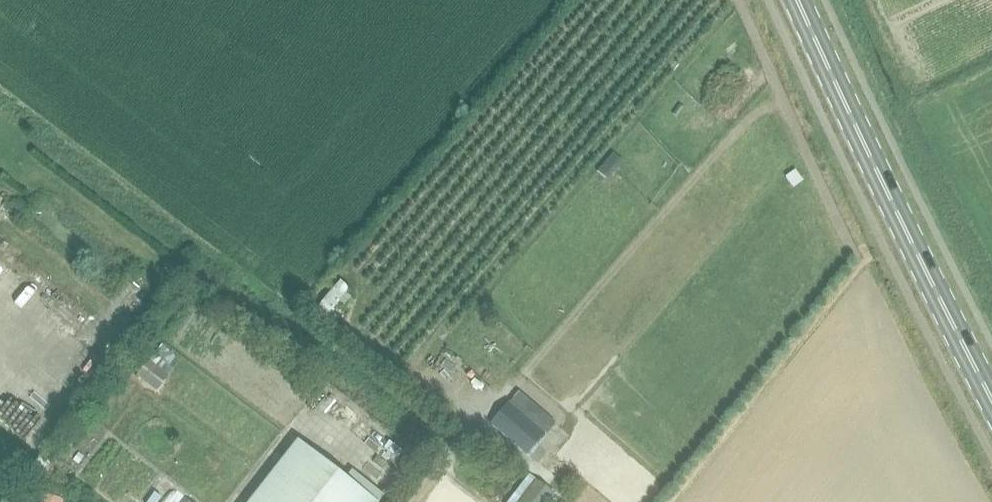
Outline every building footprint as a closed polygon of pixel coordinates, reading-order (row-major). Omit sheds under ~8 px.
[(609,158),(597,173),(598,174),(607,182),(619,167),(611,160),(609,158)] [(796,171),(786,177),(791,186),(802,180),(796,171)] [(338,278),(329,290),(341,298),(349,286),(338,278)] [(600,302),(609,311),(622,298),(614,289),(600,302)] [(137,376),(158,392),(170,377),(169,375),(174,369),(155,354),(137,376)] [(0,402),(0,425),(3,428),(22,408),(8,394),(0,402)] [(510,403),(491,425),(528,456),(547,434),(556,424),(531,403),(522,414),(510,403)] [(557,455),(572,429),(562,423),(547,449),(557,455)] [(299,442),(251,501),(375,501),(299,442)] [(79,453),(73,460),(78,464),(84,457),(79,453)] [(42,456),(30,472),(39,479),(51,463),(42,456)] [(556,495),(530,475),(509,501),(551,501),(556,495)] [(43,501),(62,501),(63,498),(46,493),(43,501)]
